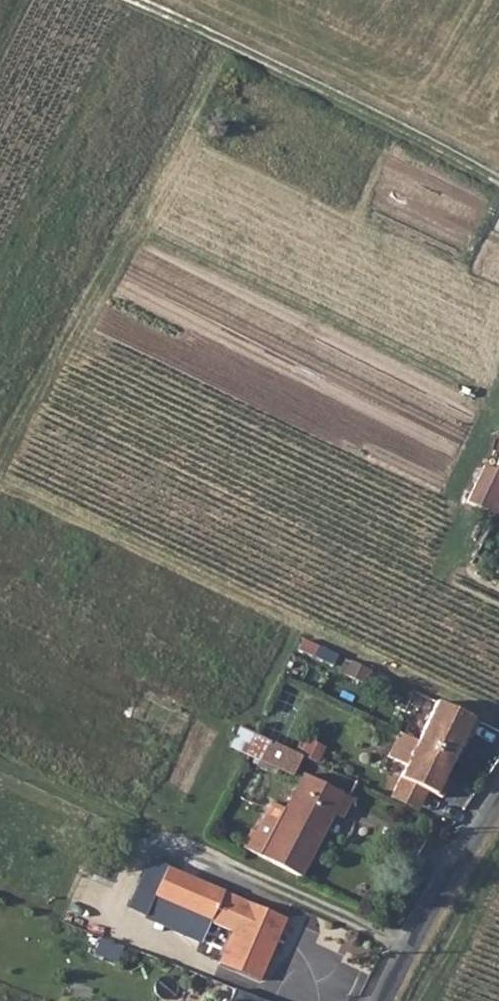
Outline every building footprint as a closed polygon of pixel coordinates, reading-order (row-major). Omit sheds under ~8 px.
[(495,468),(484,463),(465,501),(493,515),(498,504),(498,461),(495,468)] [(479,721),(437,700),(418,741),(454,758),(465,734),(471,737),(479,721)] [(400,758),(409,738),(395,732),(386,752),(400,758)] [(262,759),(294,774),(303,755),(271,740),(262,759)] [(454,758),(418,741),(394,790),(422,803),(428,790),(443,797),(450,782),(443,779),(454,758)] [(352,797),(305,772),(290,801),(329,820),(333,812),(342,816),(352,797)] [(252,828),(243,846),(300,874),(329,820),(290,801),(286,807),(271,800),(256,830),(252,828)] [(210,920),(224,891),(148,855),(123,907),(167,928),(178,905),(210,920)] [(210,920),(233,931),(246,901),(224,891),(210,920)] [(284,918),(246,901),(233,931),(220,962),(257,979),(284,918)] [(225,1000),(267,1000),(229,989),(225,1000)]
